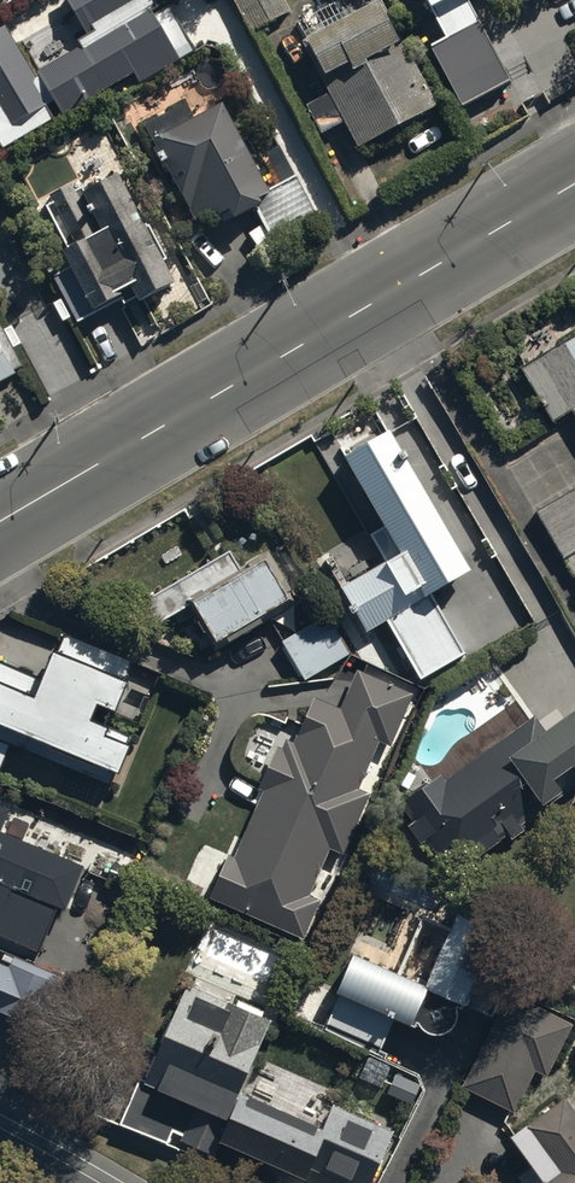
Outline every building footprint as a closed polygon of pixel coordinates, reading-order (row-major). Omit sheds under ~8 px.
[(78,46),(31,73),(4,26),(0,28),(0,152),(131,77),(137,86),(192,55),(165,8),(149,18),(147,14),(155,9),(149,0),(61,0),(82,36),(75,40),(78,46)] [(250,29),(290,8),(286,0),(235,0),(250,29)] [(300,42),(326,96),(305,106),(317,132),(341,121),(354,149),(442,107),(410,42),(403,45),(381,0),(340,0),(349,18),(300,42)] [(446,36),(431,44),(462,103),(510,78),(468,0),(427,0),(446,36)] [(179,103),(140,123),(192,225),(213,215),(215,219),(227,212),(232,222),(253,211),(273,249),(319,225),(296,179),(264,196),(245,160),(255,155),(243,133),(234,137),(218,106),(189,121),(179,103)] [(135,301),(169,283),(158,262),(164,259),(147,225),(141,228),(115,178),(84,194),(77,179),(43,197),(70,248),(60,253),(90,312),(121,295),(120,293),(129,289),(135,301)] [(518,370),(549,424),(568,413),(574,424),(574,338),(518,370)] [(18,377),(0,343),(0,387),(18,377)] [(391,428),(344,455),(400,552),(341,586),(367,631),(387,620),(421,678),(465,653),(431,594),(472,570),(391,428)] [(536,512),(574,577),(574,490),(536,512)] [(147,600),(142,603),(155,625),(189,605),(196,618),(191,621),(200,636),(205,633),(213,645),(221,640),(224,645),(259,625),(256,620),(284,604),(261,564),(242,575),(228,553),(160,592),(158,587),(144,595),(147,600)] [(326,614),(282,641),(306,681),(350,654),(326,614)] [(114,785),(126,758),(123,757),(127,748),(104,738),(103,740),(86,733),(94,715),(112,723),(124,695),(119,693),(129,670),(66,643),(56,665),(52,663),(39,692),(0,675),(0,737),(114,785)] [(225,857),(206,898),(299,939),(316,901),(309,898),(333,848),(338,851),(363,796),(354,792),(379,739),(386,742),(405,702),(357,679),(341,713),(312,699),(292,742),(286,738),(280,750),(276,748),(257,789),(264,793),(233,861),(225,857)] [(402,805),(415,823),(409,827),(421,842),(426,838),(453,875),(574,786),(574,709),(547,730),(536,715),(446,781),(443,776),(402,805)] [(0,807),(0,937),(39,953),(58,908),(66,911),(84,867),(0,832),(9,811),(0,807)] [(379,1049),(391,1023),(404,1030),(408,1022),(412,1024),(413,1025),(414,1027),(415,1028),(416,1030),(418,1031),(419,1032),(421,1033),(423,1034),(425,1034),(426,1035),(428,1035),(430,1036),(432,1036),(434,1036),(436,1035),(438,1035),(440,1035),(441,1034),(443,1033),(445,1033),(446,1032),(448,1030),(449,1029),(451,1028),(452,1026),(453,1025),(454,1023),(455,1022),(456,1020),(457,1018),(457,1016),(457,1014),(458,1012),(458,1011),(458,1009),(492,930),(410,894),(385,949),(358,936),(333,987),(308,975),(293,1007),(379,1049)] [(30,1027),(51,974),(8,957),(3,969),(0,968),(0,1015),(30,1027)] [(181,984),(144,1075),(136,1072),(116,1120),(198,1154),(202,1144),(298,1182),(368,1182),(369,1181),(374,1182),(375,1182),(397,1129),(326,1100),(325,1102),(250,1072),(273,1016),(219,994),(217,999),(181,984)] [(573,1025),(512,993),(463,1087),(514,1114),(536,1072),(546,1077),(573,1025)] [(511,1139),(542,1182),(541,1182),(574,1182),(574,1116),(564,1101),(511,1139)]
